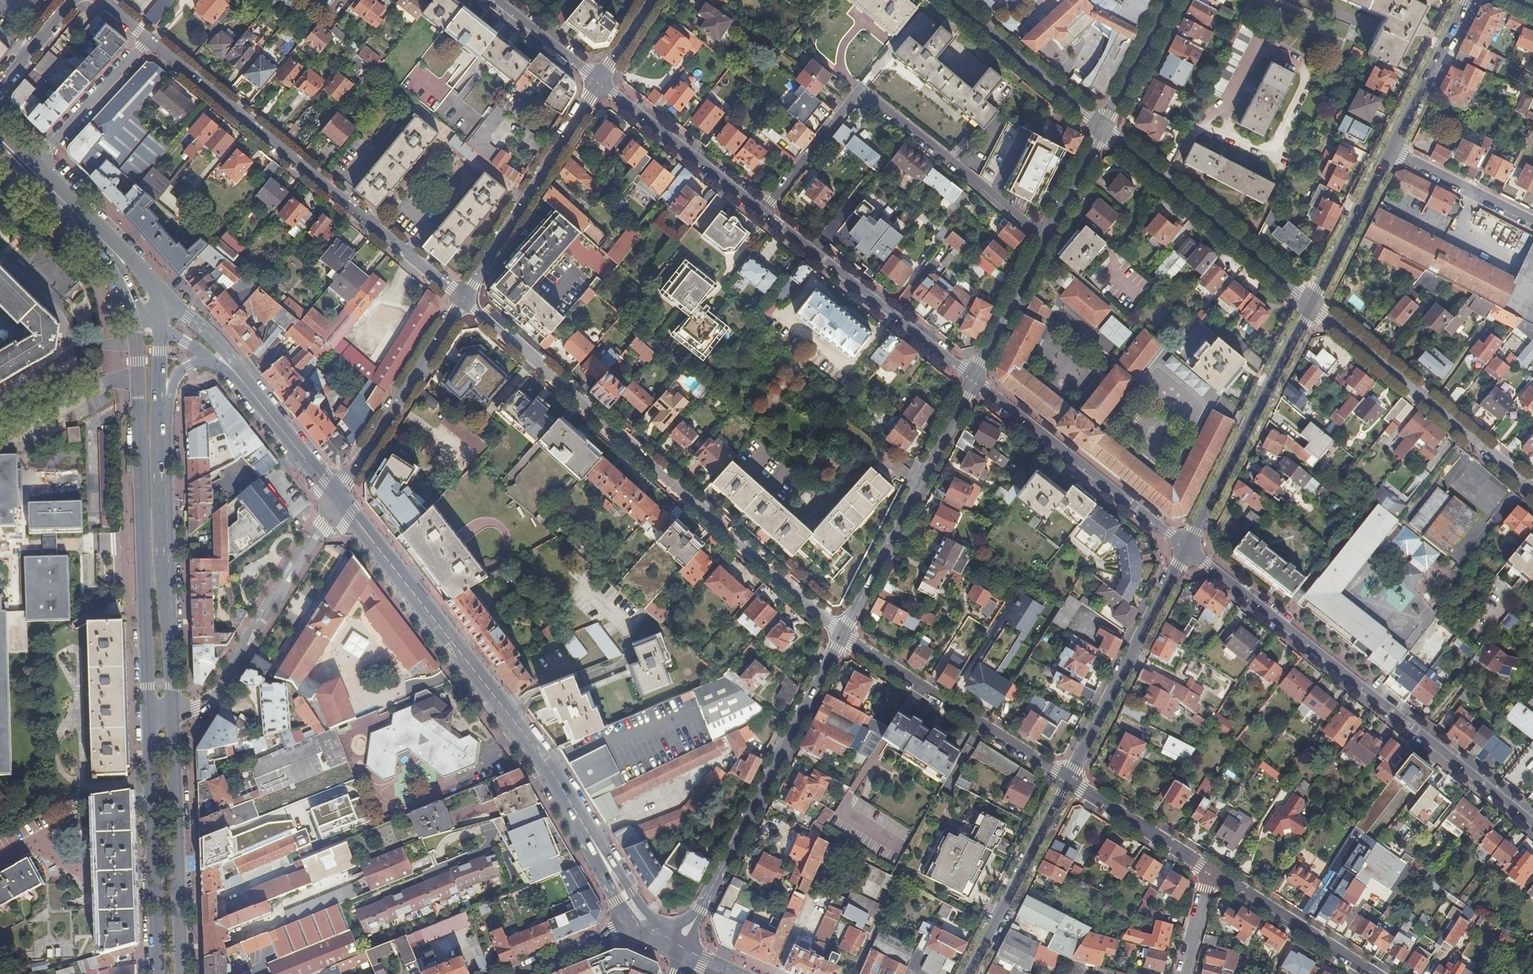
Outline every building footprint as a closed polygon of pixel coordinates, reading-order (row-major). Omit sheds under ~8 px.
[(178,0),(159,0),(145,17),(156,26),(178,0)] [(222,0),(202,0),(195,9),(196,10),(192,15),(214,33),(234,10),(222,0)] [(269,5),(274,9),(281,1),(281,0),(273,0),(269,5)] [(292,0),(281,0),(281,1),(294,11),(298,6),(292,0)] [(350,6),(356,11),(354,13),(358,16),(360,14),(363,17),(376,3),(373,0),(355,0),(350,6)] [(423,0),(399,0),(396,3),(418,20),(422,14),(429,5),(423,0)] [(429,5),(422,14),(442,30),(440,32),(442,34),(444,30),(462,8),(451,0),(433,0),(429,5)] [(620,24),(592,0),(585,0),(571,17),(567,22),(596,45),(608,44),(620,24)] [(914,9),(904,0),(849,0),(892,37),(914,9)] [(989,13),(996,5),(990,0),(985,0),(984,0),(973,0),(989,13)] [(1104,96),(1138,29),(1118,19),(1110,15),(1117,4),(1111,0),(1065,0),(1021,40),(1036,52),(1054,37),(1065,49),(1092,24),(1113,41),(1093,79),(1090,84),(1104,96)] [(1138,29),(1153,0),(1129,0),(1118,19),(1138,29)] [(1196,0),(1195,0),(1188,14),(1208,25),(1213,15),(1220,19),(1222,14),(1219,12),(1196,0)] [(1395,68),(1415,27),(1421,17),(1426,7),(1414,0),(1345,0),(1386,18),(1367,54),(1395,68)] [(384,9),(376,3),(363,17),(377,28),(382,21),(377,17),(384,9)] [(734,21),(707,3),(702,10),(710,15),(707,19),(701,29),(720,41),(734,21)] [(1494,33),(1505,11),(1488,4),(1481,7),(1466,38),(1486,48),(1492,36),(1495,37),(1496,34),(1494,33)] [(1219,12),(1222,14),(1231,19),(1234,12),(1222,5),(1222,7),(1219,12)] [(444,30),(448,33),(449,31),(460,39),(458,42),(464,47),(466,44),(480,56),(496,36),(462,8),(444,30)] [(699,14),(707,19),(710,15),(702,10),(699,14)] [(564,11),(553,24),(561,30),(567,22),(571,17),(564,11)] [(1524,28),(1527,20),(1513,14),(1507,25),(1522,32),(1524,28)] [(85,30),(93,38),(106,22),(97,15),(85,30)] [(1002,25),(1011,32),(1020,24),(1011,16),(1002,25)] [(1212,33),(1185,19),(1179,30),(1196,39),(1197,38),(1207,43),(1212,33)] [(321,24),(318,21),(311,29),(314,32),(310,36),(306,40),(321,53),(335,36),(331,32),(329,34),(328,34),(325,36),(324,35),(324,33),(324,31),(318,26),(321,24)] [(128,40),(106,22),(93,38),(100,44),(98,47),(112,60),(128,43),(128,40)] [(983,128),(1000,108),(986,97),(1002,78),(990,67),(974,87),(937,56),(952,37),(940,26),(924,45),(911,35),(895,54),(983,128)] [(1229,53),(1225,61),(1216,78),(1209,92),(1220,99),(1254,32),(1243,26),(1242,28),(1239,34),(1233,44),(1230,50),(1229,53)] [(1524,28),(1522,32),(1517,44),(1532,51),(1532,32),(1524,28)] [(248,30),(226,56),(232,61),(230,62),(239,70),(254,52),(253,51),(255,48),(251,45),(258,37),(248,30)] [(704,43),(692,34),(686,41),(672,30),(657,49),(676,64),(683,55),(688,48),(696,54),(704,43)] [(235,43),(221,32),(209,47),(222,58),(235,43)] [(257,45),(264,50),(274,38),(268,32),(257,45)] [(1235,32),(1229,42),(1233,44),(1239,34),(1235,32)] [(531,64),(496,36),(480,56),(515,84),(527,69),(531,64)] [(1187,41),(1176,36),(1168,52),(1170,53),(1192,65),(1194,66),(1200,54),(1184,46),(1187,41)] [(1493,52),(1486,48),(1466,38),(1462,45),(1460,48),(1476,57),(1475,61),(1485,67),(1493,52)] [(2,61),(10,51),(0,41),(0,63),(2,61)] [(1233,44),(1229,42),(1225,51),(1229,53),(1230,50),(1233,44)] [(368,46),(359,55),(376,70),(385,61),(368,46)] [(90,55),(82,65),(78,69),(78,70),(92,82),(102,72),(112,60),(98,47),(94,52),(90,55)] [(1362,59),(1365,53),(1354,47),(1351,54),(1362,59)] [(683,55),(690,61),(696,54),(688,48),(683,55)] [(60,61),(49,51),(43,58),(33,70),(44,80),(60,61)] [(1471,58),(1459,51),(1456,58),(1468,64),(1471,58)] [(350,59),(369,74),(373,69),(358,56),(359,55),(356,52),(350,59)] [(1192,65),(1170,53),(1159,74),(1182,86),(1192,65)] [(243,75),(261,90),(279,69),(260,54),(243,75)] [(531,64),(527,69),(533,75),(553,92),(544,104),(562,116),(576,93),(574,81),(540,54),(531,64)] [(282,69),(277,76),(290,87),(297,78),(299,80),(306,71),(291,58),(286,64),(284,63),(280,67),(282,69)] [(71,63),(78,69),(82,65),(75,59),(71,63)] [(71,157),(80,166),(92,148),(100,155),(132,115),(144,102),(167,74),(154,62),(147,62),(90,125),(71,146),(71,157)] [(1294,74),(1271,62),(1239,123),(1261,135),(1262,136),(1294,74)] [(786,71),(776,63),(775,63),(757,87),(779,105),(782,106),(786,100),(771,89),(786,71)] [(819,98),(836,76),(820,63),(803,85),(810,91),(819,98)] [(1450,69),(1447,76),(1473,89),(1474,87),(1472,86),(1475,80),(1478,81),(1483,72),(1468,64),(1463,73),(1451,66),(1450,69)] [(1366,86),(1374,90),(1375,87),(1385,92),(1390,83),(1391,84),(1396,75),(1389,72),(1389,73),(1376,66),(1366,86)] [(296,83),(311,96),(323,81),(308,68),(306,71),(299,80),(296,83)] [(529,80),(533,75),(527,69),(515,84),(497,105),(506,113),(533,82),(529,80)] [(15,104),(32,120),(44,107),(32,94),(36,90),(37,92),(47,83),(44,80),(33,70),(20,85),(15,93),(13,95),(12,96),(12,99),(13,102),(15,104)] [(78,70),(74,74),(70,78),(57,92),(71,105),(80,95),(92,82),(78,70)] [(339,72),(325,89),(340,101),(355,83),(351,79),(349,81),(339,72)] [(251,102),(261,91),(243,75),(233,86),(251,102)] [(1447,76),(1438,93),(1446,97),(1445,98),(1465,108),(1465,107),(1473,111),(1482,93),(1473,89),(1447,76)] [(655,105),(661,110),(669,101),(681,111),(695,93),(689,88),(690,87),(689,85),(686,83),(684,83),(683,84),(677,78),(662,97),(655,105)] [(1175,90),(1156,80),(1143,106),(1145,108),(1162,117),(1175,90)] [(154,99),(168,111),(169,111),(181,96),(167,84),(154,99)] [(473,88),(465,103),(482,112),(490,97),(473,88)] [(1191,98),(1203,104),(1207,94),(1196,88),(1191,98)] [(1182,93),(1175,90),(1162,117),(1169,120),(1182,93)] [(1380,100),(1360,90),(1350,110),(1370,121),(1380,100)] [(716,94),(713,91),(708,98),(711,101),(716,94)] [(811,119),(824,103),(819,98),(810,91),(797,107),(811,119)] [(57,92),(54,95),(51,99),(44,107),(32,120),(35,124),(43,132),(45,132),(56,120),(71,105),(57,92)] [(649,100),(655,105),(662,97),(655,92),(649,100)] [(794,92),(783,105),(789,110),(800,96),(794,92)] [(1513,110),(1527,116),(1528,111),(1532,100),(1532,98),(1523,92),(1513,110)] [(275,95),(261,113),(268,118),(282,101),(275,95)] [(194,106),(181,96),(169,111),(180,120),(185,114),(186,115),(194,106)] [(706,100),(691,119),(708,132),(716,121),(718,122),(724,114),(706,100)] [(144,102),(132,115),(139,120),(150,107),(144,102)] [(506,113),(497,105),(464,144),(478,154),(518,186),(524,178),(521,176),(505,165),(512,158),(503,151),(502,154),(491,145),(489,137),(509,114),(506,113)] [(774,119),(783,107),(782,106),(779,105),(770,116),(774,119)] [(331,139),(341,147),(356,129),(337,113),(319,135),(325,140),(331,139)] [(355,191),(377,209),(439,134),(414,114),(413,116),(415,118),(355,191)] [(132,115),(100,155),(107,160),(119,170),(152,131),(139,120),(132,115)] [(205,144),(219,127),(205,115),(190,133),(197,139),(200,141),(195,147),(193,144),(186,153),(193,158),(205,144)] [(1364,143),(1371,129),(1348,117),(1341,131),(1364,143)] [(1064,148),(1074,153),(1083,136),(1062,125),(1060,128),(1046,120),(1039,135),(1064,148)] [(610,148),(615,152),(627,136),(606,121),(594,137),(609,149),(610,148)] [(805,150),(817,135),(800,122),(789,136),(805,150)] [(984,181),(991,187),(1020,132),(1009,122),(980,176),(984,181)] [(759,130),(777,145),(783,138),(764,123),(759,130)] [(1152,132),(1137,124),(1136,126),(1150,134),(1152,132)] [(296,125),(287,135),(293,140),(302,129),(296,125)] [(707,146),(713,152),(718,145),(718,144),(720,141),(738,156),(749,142),(746,140),(747,138),(730,125),(718,139),(715,137),(707,146)] [(205,144),(220,156),(234,140),(219,127),(205,144)] [(833,137),(841,143),(848,133),(841,127),(833,137)] [(171,147),(152,131),(119,170),(135,183),(137,185),(138,186),(153,169),(171,147)] [(529,131),(521,139),(538,153),(544,143),(529,131)] [(1035,204),(1064,148),(1039,135),(1035,133),(1032,139),(1029,138),(1028,141),(1030,142),(1007,189),(1035,204)] [(478,154),(464,144),(459,140),(461,138),(455,134),(448,143),(472,162),(478,154)] [(869,166),(872,168),(881,156),(855,135),(845,147),(860,158),(869,166)] [(839,155),(845,147),(841,143),(833,137),(827,145),(839,155)] [(958,146),(965,152),(972,143),(966,137),(958,146)] [(1471,167),(1466,176),(1473,180),(1479,168),(1490,146),(1493,141),(1487,138),(1483,147),(1484,147),(1483,150),(1464,140),(1454,159),(1471,167)] [(338,151),(341,147),(331,139),(325,140),(322,141),(331,148),(332,146),(338,151)] [(737,157),(740,159),(753,169),(767,152),(751,139),(749,142),(738,156),(737,157)] [(625,176),(632,182),(651,158),(645,153),(646,152),(632,140),(620,155),(633,166),(625,176)] [(1194,143),(1184,163),(1263,204),(1274,183),(1194,143)] [(903,145),(892,159),(909,172),(922,182),(923,180),(933,168),(903,145)] [(1490,146),(1479,168),(1485,171),(1484,172),(1503,181),(1504,177),(1510,166),(1511,164),(1504,161),(1505,157),(1501,155),(1499,158),(1493,155),(1495,149),(1490,146)] [(1332,162),(1348,171),(1356,156),(1339,147),(1332,162)] [(1437,147),(1431,159),(1445,166),(1451,155),(1437,147)] [(92,148),(80,166),(91,177),(97,170),(98,171),(107,160),(100,155),(92,148)] [(790,168),(796,160),(784,150),(778,158),(790,168)] [(236,181),(252,163),(238,151),(222,170),(236,181)] [(1105,157),(1103,162),(1109,164),(1113,163),(1116,159),(1113,156),(1105,157)] [(730,166),(733,168),(740,159),(737,157),(730,166)] [(866,170),(869,166),(860,158),(856,163),(866,170)] [(564,167),(574,176),(588,187),(593,180),(569,159),(564,167)] [(97,170),(91,177),(109,196),(126,215),(146,193),(138,186),(137,185),(126,197),(117,186),(121,182),(121,179),(119,177),(116,177),(119,174),(122,177),(121,178),(132,187),(135,183),(119,170),(107,160),(98,171),(97,170)] [(281,168),(273,161),(263,174),(271,180),(271,179),(281,168)] [(1338,190),(1348,171),(1332,162),(1329,161),(1322,175),(1330,179),(1327,184),(1338,190)] [(633,182),(658,202),(662,196),(684,168),(678,163),(671,172),(671,176),(654,162),(641,178),(638,175),(633,182)] [(1525,164),(1520,174),(1523,175),(1518,185),(1532,193),(1532,168),(1525,164)] [(564,167),(559,174),(569,182),(574,176),(564,167)] [(684,168),(662,196),(664,198),(663,199),(669,203),(670,202),(672,204),(669,208),(692,225),(717,193),(711,189),(710,190),(709,190),(704,197),(704,199),(703,200),(683,185),(692,174),(684,168)] [(962,191),(933,168),(923,180),(953,203),(962,191)] [(153,169),(138,186),(146,193),(156,201),(157,202),(165,192),(171,184),(153,169)] [(1397,173),(1390,186),(1406,194),(1407,193),(1427,203),(1435,187),(1404,170),(1397,173)] [(508,190),(485,172),(423,246),(446,265),(508,190)] [(922,182),(909,172),(905,177),(918,187),(922,182)] [(1135,188),(1120,176),(1108,190),(1122,203),(1135,188)] [(258,195),(274,209),(288,193),(271,179),(271,180),(258,195)] [(834,192),(818,180),(807,194),(822,207),(834,192)] [(1311,206),(1336,219),(1342,208),(1326,200),(1331,190),(1320,184),(1310,206),(1311,206)] [(594,185),(588,187),(596,195),(600,191),(594,185)] [(551,187),(544,199),(556,210),(580,231),(598,247),(606,236),(551,187)] [(1445,214),(1454,196),(1435,187),(1427,203),(1426,204),(1445,214)] [(165,192),(157,202),(176,217),(184,207),(165,192)] [(146,193),(126,215),(145,236),(180,275),(201,253),(209,245),(199,237),(184,253),(150,215),(153,212),(150,209),(156,201),(146,193)] [(293,198),(280,215),(302,233),(315,216),(293,198)] [(620,198),(611,208),(617,213),(625,203),(620,198)] [(190,200),(184,207),(176,217),(181,222),(195,205),(190,200)] [(1118,215),(1100,200),(1086,217),(1104,232),(1118,215)] [(939,221),(945,226),(958,208),(953,204),(939,221)] [(1311,220),(1331,230),(1336,219),(1311,206),(1307,216),(1312,218),(1311,220)] [(1502,308),(1516,280),(1378,209),(1364,237),(1426,269),(1449,282),(1453,283),(1473,294),(1502,308)] [(580,231),(556,210),(506,265),(511,271),(505,277),(504,276),(489,293),(536,334),(540,331),(546,337),(550,333),(564,317),(530,286),(580,231)] [(925,210),(919,218),(924,223),(931,215),(925,210)] [(729,220),(720,213),(702,235),(714,245),(717,243),(724,248),(735,247),(741,240),(743,242),(750,233),(737,223),(738,221),(737,218),(736,216),(733,216),(731,217),(729,220)] [(309,232),(323,243),(326,240),(329,242),(334,235),(326,228),(332,221),(323,214),(309,232)] [(1174,228),(1159,214),(1146,229),(1162,243),(1174,228)] [(999,235),(1015,248),(1024,236),(1004,219),(1000,225),(1005,229),(999,235)] [(879,240),(855,221),(841,239),(864,258),(879,240)] [(631,225),(607,255),(618,265),(642,235),(636,229),(631,225)] [(1059,257),(1081,275),(1083,273),(1081,271),(1106,243),(1086,225),(1059,257)] [(1257,238),(1264,244),(1272,229),(1264,225),(1257,238)] [(936,237),(944,243),(946,240),(953,232),(945,226),(936,237)] [(941,264),(947,269),(967,243),(953,232),(946,240),(955,248),(950,255),(949,255),(941,264)] [(1364,237),(1360,245),(1374,253),(1373,256),(1382,260),(1383,259),(1395,265),(1396,271),(1416,281),(1426,269),(1364,237)] [(585,238),(570,250),(594,279),(608,267),(585,238)] [(1163,280),(1194,243),(1190,239),(1178,253),(1174,250),(1155,273),(1163,280)] [(333,268),(340,275),(350,263),(356,256),(337,240),(321,259),(333,268)] [(1009,254),(994,241),(984,253),(999,266),(1009,254)] [(898,243),(893,250),(899,254),(904,247),(898,243)] [(1197,245),(1194,243),(1163,280),(1168,285),(1187,262),(1203,274),(1212,264),(1216,259),(1201,246),(1196,252),(1193,249),(1197,245)] [(245,275),(209,245),(201,253),(212,262),(189,283),(207,307),(225,292),(226,291),(222,286),(220,286),(218,282),(210,288),(203,279),(217,268),(226,275),(234,283),(239,280),(245,275)] [(1502,308),(1524,319),(1532,324),(1532,245),(1516,280),(1502,308)] [(903,260),(894,254),(883,268),(902,284),(916,267),(904,258),(903,260)] [(986,268),(991,262),(980,254),(975,260),(986,268)] [(777,277),(749,255),(737,272),(764,293),(777,277)] [(792,273),(790,277),(799,284),(812,269),(802,261),(796,269),(792,273)] [(349,303),(369,278),(350,263),(340,275),(334,282),(330,287),(349,303)] [(786,268),(792,273),(796,269),(790,264),(786,268)] [(1212,264),(1203,274),(1198,281),(1213,293),(1227,277),(1212,264)] [(33,335),(0,352),(0,384),(57,351),(62,326),(0,265),(0,303),(33,335)] [(705,279),(687,265),(666,291),(686,307),(683,310),(690,316),(677,333),(703,354),(726,325),(716,316),(714,319),(706,313),(711,306),(707,303),(706,304),(701,300),(716,282),(708,276),(705,279)] [(217,268),(203,279),(210,288),(218,282),(222,278),(226,275),(217,268)] [(334,282),(340,275),(333,268),(327,276),(334,282)] [(1404,295),(1413,302),(1419,295),(1413,290),(1419,283),(1436,297),(1449,282),(1426,269),(1416,281),(1404,295)] [(1096,327),(1111,309),(1067,271),(1059,281),(1068,289),(1062,297),(1096,327)] [(369,381),(387,394),(417,345),(439,310),(436,297),(429,291),(379,372),(343,339),(387,285),(373,273),(369,278),(349,303),(331,325),(320,338),(332,348),(341,356),(346,360),(369,381)] [(261,287),(245,275),(239,280),(242,283),(240,285),(245,290),(233,300),(225,292),(207,307),(214,316),(224,327),(261,287)] [(920,303),(923,299),(939,278),(935,275),(930,275),(928,278),(927,278),(915,294),(916,294),(913,297),(920,303)] [(596,293),(604,283),(597,277),(589,287),(590,288),(596,293)] [(222,286),(226,291),(230,287),(222,278),(218,282),(220,286),(222,286)] [(923,299),(936,310),(941,303),(953,288),(939,278),(923,299)] [(788,279),(775,296),(780,300),(793,283),(788,279)] [(1244,290),(1233,281),(1219,298),(1229,307),(1233,303),(1243,311),(1254,297),(1244,290)] [(639,292),(644,286),(641,283),(639,284),(636,288),(636,290),(639,292)] [(1473,294),(1453,283),(1450,289),(1469,299),(1473,294)] [(953,288),(941,303),(943,305),(938,312),(947,319),(948,318),(953,322),(964,308),(963,308),(961,306),(962,305),(964,306),(970,298),(955,286),(953,288)] [(284,337),(299,320),(282,306),(278,302),(261,287),(224,327),(241,348),(257,369),(284,337)] [(590,288),(580,299),(586,305),(596,293),(590,288)] [(872,332),(816,288),(796,313),(852,358),(872,332)] [(1361,311),(1366,303),(1352,294),(1347,303),(1361,311)] [(1472,311),(1492,320),(1494,317),(1502,308),(1473,294),(1469,299),(1444,328),(1452,335),(1455,332),(1460,325),(1472,311)] [(282,306),(289,299),(284,295),(278,302),(282,306)] [(1034,295),(1028,307),(1048,317),(1052,309),(1034,295)] [(1413,302),(1404,295),(1389,313),(1401,324),(1417,306),(1413,302)] [(1256,299),(1254,297),(1243,311),(1240,314),(1249,321),(1242,330),(1249,336),(1268,314),(1267,314),(1270,311),(1261,304),(1262,302),(1262,301),(1259,298),(1257,298),(1256,299)] [(301,322),(307,314),(289,299),(282,306),(299,320),(301,322)] [(969,314),(986,323),(991,315),(988,313),(991,306),(977,299),(969,314)] [(1451,317),(1436,304),(1422,320),(1437,332),(1451,317)] [(1494,317),(1492,320),(1493,321),(1495,317),(1516,328),(1517,327),(1524,319),(1502,308),(1494,317)] [(301,322),(320,338),(331,325),(312,309),(307,314),(301,322)] [(1199,322),(1206,313),(1202,310),(1195,318),(1199,322)] [(979,331),(982,333),(986,323),(969,314),(965,312),(961,318),(966,320),(961,330),(976,337),(979,331)] [(1209,316),(1206,313),(1199,322),(1207,328),(1210,324),(1206,320),(1209,316)] [(1043,326),(1024,315),(997,368),(1000,381),(1042,414),(1131,485),(1172,517),(1186,514),(1233,422),(1213,412),(1173,490),(1096,428),(1162,343),(1145,329),(1078,414),(1020,368),(1024,361),(1025,361),(1043,326)] [(1100,330),(1120,347),(1132,334),(1113,317),(1100,330)] [(1532,339),(1532,324),(1524,319),(1517,327),(1532,339)] [(301,322),(299,320),(284,337),(287,339),(290,336),(300,345),(290,353),(294,359),(290,363),(285,357),(262,374),(269,383),(285,403),(299,386),(311,372),(305,367),(309,363),(315,367),(332,348),(320,338),(301,322)] [(1464,328),(1460,325),(1455,332),(1458,335),(1464,328)] [(564,348),(581,362),(595,347),(578,332),(564,348)] [(900,339),(891,332),(876,351),(883,357),(882,359),(883,361),(886,358),(900,339)] [(546,337),(540,345),(546,350),(556,338),(550,333),(546,337)] [(1227,336),(1224,333),(1219,338),(1222,341),(1227,336)] [(1471,351),(1487,364),(1504,342),(1497,337),(1492,334),(1484,344),(1479,340),(1471,351)] [(656,354),(637,337),(626,350),(630,353),(632,351),(647,364),(656,354)] [(1191,368),(1218,391),(1244,360),(1240,355),(1222,341),(1219,338),(1217,337),(1191,368)] [(1244,360),(1259,372),(1263,363),(1247,348),(1248,348),(1236,338),(1229,346),(1240,355),(1244,360)] [(900,339),(886,358),(889,360),(891,357),(905,367),(917,352),(900,339)] [(1514,362),(1527,347),(1520,340),(1510,352),(1511,354),(1504,363),(1499,360),(1503,355),(1499,352),(1486,368),(1491,373),(1494,370),(1503,377),(1514,362)] [(1527,347),(1519,358),(1528,364),(1532,357),(1532,340),(1527,347)] [(489,404),(516,375),(479,342),(467,344),(440,384),(461,401),(472,390),(489,404)] [(1430,345),(1417,361),(1436,376),(1437,375),(1442,379),(1453,365),(1430,345)] [(1123,352),(1120,348),(1112,358),(1115,361),(1123,352)] [(591,373),(600,380),(608,371),(612,365),(620,357),(612,349),(601,363),(593,356),(582,369),(589,375),(591,373)] [(290,363),(294,359),(290,353),(285,357),(290,363)] [(627,357),(623,353),(620,357),(612,365),(616,369),(627,357)] [(346,360),(341,356),(336,362),(341,366),(346,360)] [(1442,379),(1443,380),(1454,366),(1453,365),(1442,379)] [(1322,374),(1313,366),(1299,384),(1309,391),(1315,383),(1317,384),(1320,381),(1318,380),(1322,374)] [(1352,366),(1336,385),(1341,389),(1345,383),(1361,396),(1372,383),(1352,366)] [(299,386),(285,403),(291,410),(297,418),(330,379),(318,369),(310,379),(315,383),(315,388),(312,393),(308,393),(299,386)] [(1494,370),(1491,373),(1500,380),(1503,377),(1494,370)] [(600,380),(591,390),(599,397),(609,407),(621,393),(626,387),(608,371),(600,380)] [(708,388),(688,371),(678,383),(697,400),(708,388)] [(851,382),(851,383),(860,390),(861,389),(865,384),(866,384),(856,376),(851,382)] [(332,377),(330,379),(297,418),(309,433),(320,447),(330,437),(335,430),(336,427),(327,416),(327,415),(324,410),(322,411),(320,407),(320,403),(338,383),(332,377)] [(653,399),(632,380),(626,387),(621,393),(641,412),(653,399)] [(369,381),(356,399),(343,418),(356,433),(352,439),(356,443),(387,394),(369,381)] [(867,394),(870,389),(865,384),(861,389),(867,394)] [(1286,390),(1284,393),(1291,399),(1289,402),(1299,410),(1307,401),(1288,385),(1286,390)] [(1448,399),(1454,404),(1466,390),(1463,387),(1458,387),(1448,399)] [(1481,404),(1500,420),(1513,403),(1508,399),(1494,387),(1481,404)] [(1529,387),(1520,399),(1532,410),(1532,390),(1529,387)] [(217,421),(218,420),(234,412),(224,400),(215,388),(207,392),(211,410),(217,421)] [(666,389),(654,404),(660,410),(655,416),(659,420),(655,424),(662,431),(689,401),(688,400),(688,397),(682,392),(679,392),(678,391),(673,396),(666,389)] [(439,403),(423,390),(417,400),(434,411),(439,403)] [(539,440),(547,431),(555,422),(545,413),(549,409),(537,398),(532,403),(519,391),(503,409),(538,441),(539,440)] [(185,417),(186,436),(217,421),(211,410),(207,392),(185,400),(185,417)] [(335,415),(342,420),(343,418),(356,399),(351,394),(343,406),(341,405),(335,415)] [(1367,402),(1363,399),(1359,403),(1356,409),(1359,412),(1356,416),(1369,427),(1386,406),(1373,395),(1367,402)] [(537,398),(549,409),(551,406),(539,396),(537,398)] [(918,426),(920,428),(926,421),(925,420),(933,409),(917,396),(903,415),(906,417),(918,426)] [(1336,414),(1331,420),(1340,427),(1356,409),(1359,403),(1352,397),(1338,415),(1336,414)] [(1407,404),(1400,398),(1391,411),(1396,416),(1407,404)] [(1463,412),(1470,418),(1479,406),(1473,401),(1463,412)] [(1407,404),(1396,416),(1384,432),(1389,437),(1412,408),(1407,404)] [(1293,409),(1279,426),(1293,437),(1301,427),(1303,429),(1305,427),(1302,425),(1307,420),(1293,409)] [(235,463),(241,458),(243,456),(261,478),(278,464),(259,442),(251,433),(234,412),(218,420),(223,433),(229,448),(233,459),(235,463)] [(1413,447),(1431,424),(1421,416),(1418,413),(1399,435),(1404,440),(1394,453),(1398,457),(1402,460),(1413,447)] [(490,447),(467,426),(451,414),(444,422),(483,455),(490,447)] [(974,437),(964,430),(961,436),(972,445),(976,438),(991,447),(1003,426),(993,421),(993,420),(987,416),(984,422),(983,422),(974,437)] [(580,435),(559,417),(555,422),(547,431),(568,449),(580,435)] [(914,431),(918,426),(906,417),(903,422),(901,420),(887,437),(903,450),(916,432),(914,431)] [(187,459),(188,487),(210,476),(219,471),(217,467),(209,471),(208,440),(223,433),(218,420),(217,421),(186,436),(187,459)] [(697,433),(682,420),(670,433),(685,446),(697,433)] [(1270,421),(1265,430),(1272,432),(1269,438),(1266,438),(1265,440),(1267,442),(1263,448),(1277,456),(1283,445),(1285,447),(1286,446),(1312,468),(1318,461),(1304,450),(1270,421)] [(1319,430),(1310,423),(1308,426),(1310,428),(1306,433),(1312,438),(1319,430)] [(1430,461),(1437,453),(1433,450),(1444,435),(1441,432),(1431,424),(1413,447),(1430,461)] [(69,442),(80,441),(78,427),(67,428),(69,442)] [(330,437),(320,447),(334,464),(343,463),(351,449),(335,430),(330,437)] [(603,456),(580,435),(568,449),(547,431),(539,440),(582,479),(586,475),(603,456)] [(1304,450),(1318,461),(1328,449),(1327,448),(1323,444),(1328,437),(1320,431),(1306,448),(1304,450)] [(1523,447),(1527,452),(1528,453),(1532,458),(1532,435),(1523,447)] [(961,436),(957,444),(968,453),(961,467),(984,480),(989,470),(983,467),(988,457),(987,456),(972,445),(961,436)] [(1507,449),(1513,454),(1523,440),(1517,436),(1507,449)] [(1323,444),(1327,448),(1332,441),(1330,440),(1328,437),(1323,444)] [(715,443),(710,438),(695,456),(695,459),(697,461),(700,460),(718,477),(733,460),(736,456),(718,440),(715,443)] [(224,463),(233,459),(229,448),(220,452),(224,463)] [(988,457),(1002,467),(1008,459),(994,448),(987,456),(988,457)] [(896,458),(910,469),(915,461),(911,459),(903,453),(901,453),(896,458)] [(16,454),(0,455),(0,526),(14,525),(14,510),(19,510),(16,454)] [(396,538),(427,510),(410,493),(408,493),(407,494),(405,493),(404,493),(401,495),(398,491),(413,467),(392,454),(378,476),(372,472),(365,484),(366,502),(396,538)] [(658,506),(603,456),(586,475),(642,524),(658,506)] [(1287,459),(1278,470),(1290,480),(1301,489),(1311,477),(1287,459)] [(812,531),(733,460),(718,477),(713,482),(733,500),(732,501),(773,537),(774,536),(783,545),(782,546),(793,555),(799,549),(807,556),(808,556),(824,570),(823,571),(833,579),(853,556),(840,544),(856,526),(857,527),(876,507),(875,505),(883,496),(885,497),(894,486),(871,465),(812,531)] [(1318,461),(1312,468),(1316,471),(1322,464),(1318,461)] [(1301,489),(1290,480),(1287,484),(1268,469),(1255,484),(1272,497),(1274,495),(1276,497),(1275,499),(1279,502),(1281,500),(1288,505),(1301,489)] [(1064,494),(1036,471),(1025,484),(1020,490),(1017,495),(1044,517),(1042,519),(1044,521),(1056,505),(1064,494)] [(194,533),(214,517),(227,507),(228,505),(224,501),(214,509),(211,509),(207,509),(207,506),(211,505),(212,505),(212,491),(210,491),(210,476),(188,487),(188,493),(189,510),(189,529),(190,537),(194,533)] [(971,506),(981,486),(974,482),(972,487),(956,478),(944,500),(949,503),(962,510),(963,510),(967,504),(971,506)] [(1017,487),(1020,490),(1025,484),(1021,481),(1017,487)] [(290,520),(275,500),(260,482),(237,501),(250,518),(266,538),(290,520)] [(1239,482),(1233,492),(1252,508),(1253,508),(1259,512),(1261,508),(1265,505),(1267,507),(1268,506),(1239,482)] [(1095,502),(1072,484),(1064,494),(1056,505),(1079,523),(1095,502)] [(1010,504),(1017,495),(1020,490),(1017,487),(1015,485),(1009,492),(1000,486),(994,495),(1010,504)] [(1371,499),(1397,519),(1407,506),(1382,486),(1371,499)] [(1423,536),(1446,555),(1478,516),(1455,497),(1453,499),(1439,487),(1411,523),(1424,534),(1423,536)] [(1301,489),(1288,505),(1291,508),(1305,492),(1301,489)] [(613,506),(606,499),(601,504),(609,511),(613,506)] [(1121,522),(1095,502),(1079,523),(1078,525),(1090,535),(1105,542),(1107,540),(1118,549),(1121,576),(1114,590),(1126,600),(1131,591),(1134,594),(1136,589),(1141,580),(1142,580),(1143,569),(1143,565),(1143,561),(1142,557),(1140,548),(1138,539),(1137,539),(1118,525),(1121,522)] [(949,533),(962,510),(949,503),(946,508),(941,505),(931,524),(949,533)] [(444,601),(468,587),(488,576),(433,504),(427,510),(396,538),(421,571),(444,601)] [(81,505),(28,506),(29,534),(82,532),(81,505)] [(669,515),(658,506),(642,524),(640,526),(645,531),(652,523),(664,533),(676,520),(684,511),(678,505),(669,515)] [(190,554),(191,575),(229,574),(229,565),(228,536),(227,507),(214,517),(216,567),(211,567),(211,562),(199,562),(198,546),(190,546),(190,554)] [(1351,647),(1389,678),(1403,660),(1408,655),(1390,640),(1391,639),(1338,595),(1388,533),(1397,521),(1380,508),(1321,581),(1320,581),(1306,598),(1357,640),(1351,647)] [(1532,537),(1532,521),(1517,508),(1505,524),(1523,539),(1526,534),(1529,537),(1531,539),(1532,537)] [(542,524),(547,518),(541,512),(536,519),(542,524)] [(1245,519),(1255,527),(1261,520),(1251,512),(1245,519)] [(993,527),(998,521),(994,518),(988,524),(993,527)] [(676,520),(664,533),(656,543),(683,568),(700,549),(704,545),(693,536),(694,534),(688,529),(687,530),(676,520)] [(1405,528),(1397,521),(1388,533),(1396,539),(1405,528)] [(928,528),(917,522),(914,528),(925,534),(928,528)] [(1439,555),(1405,528),(1396,539),(1393,543),(1407,554),(1408,553),(1413,558),(1409,564),(1408,564),(1397,578),(1412,589),(1423,575),(1423,574),(1427,568),(1428,569),(1439,555)] [(97,534),(96,542),(106,543),(107,535),(97,534)] [(1248,535),(1234,553),(1291,599),(1301,586),(1305,581),(1293,571),(1294,570),(1292,568),(1291,569),(1289,567),(1288,567),(1265,549),(1266,547),(1264,546),(1263,546),(1260,544),(1260,545),(1248,535)] [(949,568),(951,570),(963,546),(945,537),(935,557),(931,556),(930,558),(933,560),(949,568)] [(1486,591),(1495,598),(1515,574),(1517,576),(1519,573),(1528,581),(1530,579),(1532,576),(1532,540),(1531,539),(1529,537),(1485,590),(1486,591)] [(683,568),(656,543),(617,586),(645,610),(654,601),(680,572),(683,568)] [(700,549),(683,568),(680,572),(690,581),(695,586),(714,563),(708,558),(708,557),(700,549)] [(727,549),(721,556),(731,565),(736,558),(727,549)] [(256,657),(246,672),(257,675),(292,684),(300,696),(302,698),(303,698),(307,701),(312,701),(315,696),(317,698),(331,731),(335,729),(335,730),(355,721),(339,683),(321,690),(306,679),(330,643),(331,644),(345,621),(345,620),(351,611),(369,633),(357,642),(376,666),(389,655),(405,681),(413,679),(417,678),(420,678),(424,679),(428,678),(435,676),(442,672),(371,580),(355,559),(324,606),(323,606),(307,628),(309,629),(277,677),(267,674),(272,667),(256,657)] [(15,778),(10,656),(29,655),(28,624),(71,623),(69,560),(25,562),(28,615),(4,616),(3,600),(0,600),(0,779),(15,778)] [(934,597),(949,568),(933,560),(919,589),(934,597)] [(507,565),(490,574),(493,579),(510,570),(507,565)] [(742,607),(754,593),(748,588),(747,590),(720,565),(705,582),(732,606),(736,602),(742,607)] [(956,586),(962,575),(956,572),(952,581),(955,583),(954,585),(956,586)] [(192,616),(193,648),(227,646),(234,635),(213,635),(212,586),(225,586),(232,624),(238,623),(236,611),(229,574),(191,575),(191,587),(192,616)] [(990,651),(1031,587),(1030,586),(1019,579),(1006,601),(988,629),(979,644),(990,651)] [(1203,612),(1218,591),(1204,581),(1193,583),(1201,590),(1194,598),(1202,605),(1200,609),(1203,612)] [(769,587),(764,583),(755,593),(759,597),(769,587)] [(988,598),(991,593),(975,583),(968,595),(984,605),(981,610),(989,615),(996,603),(988,598)] [(1138,609),(1129,603),(1126,600),(1114,590),(1105,583),(1098,593),(1118,609),(1124,614),(1119,620),(1128,627),(1133,618),(1138,609)] [(1400,584),(1398,586),(1394,583),(1384,598),(1402,611),(1414,593),(1400,584)] [(1301,586),(1291,599),(1297,603),(1307,591),(1301,586)] [(493,664),(515,655),(520,653),(468,587),(444,601),(469,633),(493,664)] [(896,596),(882,590),(878,598),(891,605),(896,596)] [(1129,603),(1134,594),(1131,591),(1126,600),(1129,603)] [(1230,601),(1218,591),(1203,612),(1201,615),(1211,623),(1216,616),(1217,617),(1230,601)] [(1080,601),(1070,594),(1062,607),(1052,622),(1064,629),(1082,602),(1080,601)] [(1082,602),(1093,610),(1097,604),(1084,596),(1080,601),(1082,602)] [(776,612),(759,597),(746,612),(762,627),(776,612)] [(915,630),(920,619),(891,605),(878,598),(871,612),(883,617),(884,616),(902,625),(903,624),(915,630)] [(1052,622),(1062,607),(1049,599),(988,695),(1000,703),(1005,696),(1013,683),(1029,658),(1041,639),(1052,622)] [(654,601),(645,610),(661,623),(669,614),(654,601)] [(1113,615),(1119,620),(1124,614),(1118,609),(1113,615)] [(236,611),(238,623),(239,628),(248,614),(242,610),(236,611)] [(1511,611),(1501,624),(1510,630),(1520,618),(1511,611)] [(931,625),(936,617),(931,613),(927,614),(923,621),(931,625)] [(780,620),(776,616),(770,623),(774,627),(767,636),(783,651),(791,642),(788,640),(795,632),(781,620),(780,620)] [(969,617),(962,627),(969,631),(975,620),(969,617)] [(1184,642),(1197,621),(1192,618),(1182,635),(1166,625),(1160,635),(1175,644),(1180,647),(1184,642)] [(125,666),(123,624),(94,626),(94,621),(88,625),(91,723),(93,779),(94,779),(94,781),(98,781),(98,779),(129,778),(127,728),(126,699),(125,666)] [(584,628),(608,660),(622,655),(598,623),(584,628)] [(543,631),(550,641),(559,638),(560,638),(551,625),(543,631)] [(1119,646),(1122,640),(1113,635),(1114,632),(1102,625),(1097,632),(1098,633),(1096,636),(1103,639),(1098,648),(1113,657),(1119,646)] [(1256,642),(1239,628),(1228,643),(1245,656),(1256,642)] [(1452,637),(1439,628),(1414,658),(1428,668),(1452,637)] [(571,634),(560,638),(559,638),(576,661),(586,654),(571,634)] [(632,665),(634,669),(636,674),(644,695),(672,684),(664,663),(672,659),(662,635),(634,647),(640,662),(632,665)] [(1175,644),(1160,635),(1151,654),(1167,661),(1175,644)] [(917,666),(920,668),(932,650),(926,647),(930,640),(924,636),(917,648),(909,661),(917,666)] [(1066,646),(1063,651),(1090,666),(1095,656),(1087,651),(1087,650),(1071,641),(1068,647),(1066,646)] [(1191,647),(1184,642),(1180,647),(1186,651),(1188,652),(1191,647)] [(909,661),(917,648),(908,643),(900,656),(909,661)] [(227,646),(193,648),(195,684),(202,687),(227,646)] [(1505,657),(1492,646),(1480,661),(1485,666),(1485,667),(1490,672),(1492,670),(1496,674),(1495,679),(1507,682),(1510,670),(1515,671),(1517,661),(1506,658),(1505,657)] [(1186,651),(1180,647),(1178,651),(1184,655),(1186,651)] [(1090,666),(1063,651),(1060,656),(1062,658),(1059,664),(1072,672),(1069,677),(1080,683),(1090,666)] [(1260,654),(1249,667),(1270,684),(1281,670),(1260,654)] [(507,682),(516,694),(534,680),(515,655),(493,664),(507,682)] [(964,667),(969,660),(963,656),(959,663),(964,667)] [(740,677),(730,668),(724,675),(749,697),(770,671),(755,659),(740,677)] [(951,688),(961,694),(975,672),(971,670),(975,663),(969,660),(964,667),(961,672),(951,688)] [(1403,660),(1389,678),(1395,682),(1409,665),(1403,660)] [(1404,690),(1398,697),(1404,702),(1410,694),(1424,677),(1422,675),(1426,670),(1413,660),(1409,665),(1395,682),(1399,685),(1404,690)] [(943,683),(951,688),(961,672),(949,664),(939,680),(943,683)] [(1226,683),(1197,666),(1189,680),(1219,697),(1226,683)] [(634,669),(580,690),(582,695),(587,692),(587,693),(636,674),(634,669)] [(1069,677),(1053,669),(1051,672),(1055,674),(1053,678),(1059,681),(1058,685),(1078,695),(1079,693),(1092,699),(1096,691),(1080,683),(1069,677)] [(1293,670),(1279,687),(1302,704),(1303,703),(1315,687),(1293,670)] [(1166,694),(1171,682),(1156,675),(1155,678),(1142,671),(1138,679),(1151,686),(1166,694)] [(1424,677),(1410,694),(1426,707),(1440,690),(1433,685),(1439,678),(1429,671),(1424,677)] [(265,737),(273,735),(280,733),(291,730),(286,685),(277,686),(276,684),(265,681),(261,678),(257,679),(257,675),(246,672),(239,684),(246,688),(260,687),(265,737)] [(841,703),(857,711),(862,702),(863,702),(873,683),(856,674),(841,703)] [(567,718),(577,738),(612,723),(611,721),(608,722),(599,704),(594,707),(587,693),(587,692),(582,695),(580,690),(572,675),(540,687),(551,708),(555,706),(562,720),(567,718)] [(760,719),(766,711),(749,697),(724,675),(722,677),(693,690),(715,740),(737,730),(760,719)] [(790,703),(799,686),(786,675),(784,680),(786,681),(779,697),(790,703)] [(1185,689),(1171,682),(1166,694),(1170,696),(1179,702),(1190,710),(1200,689),(1188,682),(1185,689)] [(1013,683),(1005,696),(1012,701),(1020,687),(1013,683)] [(1399,685),(1393,693),(1395,695),(1398,697),(1404,690),(1399,685)] [(1166,694),(1151,686),(1144,701),(1146,702),(1146,703),(1147,704),(1148,703),(1162,710),(1161,713),(1170,719),(1179,702),(1170,696),(1166,694)] [(1338,705),(1315,687),(1303,703),(1325,721),(1338,705)] [(1467,688),(1459,699),(1465,704),(1470,697),(1483,708),(1487,703),(1467,688)] [(451,736),(452,732),(454,714),(427,693),(416,697),(414,708),(393,716),(392,727),(371,735),(367,769),(384,784),(395,779),(398,760),(398,756),(408,752),(411,754),(444,779),(476,766),(479,745),(471,738),(463,740),(459,742),(451,736)] [(302,698),(300,696),(294,701),(296,710),(303,720),(297,724),(298,728),(319,723),(302,698)] [(841,703),(828,696),(821,709),(811,729),(850,749),(851,750),(856,739),(826,723),(833,711),(862,726),(867,717),(857,711),(841,703)] [(1032,711),(1019,731),(1027,736),(1048,701),(1038,696),(1034,701),(1037,703),(1032,711)] [(1048,701),(1027,736),(1035,741),(1047,721),(1046,720),(1049,716),(1053,718),(1060,707),(1048,701)] [(1143,712),(1125,703),(1121,712),(1138,720),(1143,712)] [(1487,703),(1483,708),(1499,720),(1502,716),(1487,703)] [(1506,719),(1532,740),(1532,717),(1518,705),(1506,719)] [(1078,717),(1077,716),(1065,709),(1061,717),(1074,724),(1078,717)] [(1360,723),(1342,709),(1324,732),(1342,746),(1360,723)] [(1459,720),(1447,736),(1455,743),(1468,726),(1474,720),(1460,709),(1454,716),(1459,720)] [(197,750),(197,753),(210,752),(231,746),(242,743),(242,739),(250,737),(249,727),(222,711),(197,750)] [(882,739),(889,728),(867,717),(862,726),(833,711),(826,723),(856,739),(851,750),(864,756),(870,759),(882,739)] [(904,717),(898,714),(889,728),(882,739),(888,743),(904,717)] [(1211,725),(1196,714),(1192,719),(1208,730),(1211,725)] [(1218,714),(1211,725),(1226,735),(1233,725),(1218,714)] [(905,717),(904,717),(888,743),(905,753),(902,758),(903,758),(906,754),(942,777),(940,781),(940,782),(943,777),(946,779),(961,753),(955,749),(957,746),(956,746),(954,749),(944,742),(945,739),(948,735),(947,734),(945,737),(934,731),(937,727),(936,727),(932,731),(931,734),(921,727),(922,725),(923,723),(922,722),(919,727),(912,722),(915,718),(914,717),(912,719),(911,722),(905,718),(907,715),(906,715),(905,717)] [(922,722),(915,718),(912,722),(919,727),(922,722)] [(932,731),(922,725),(921,727),(931,734),(932,731)] [(1468,726),(1455,743),(1464,750),(1471,741),(1476,745),(1469,754),(1475,759),(1482,751),(1483,749),(1493,736),(1481,727),(1476,733),(1468,726)] [(947,734),(937,727),(934,731),(945,737),(947,734)] [(1360,727),(1341,751),(1350,759),(1353,755),(1367,766),(1385,743),(1374,735),(1371,738),(1366,734),(1367,733),(1360,727)] [(199,806),(199,822),(252,801),(290,786),(294,785),(348,764),(335,730),(335,729),(331,731),(325,733),(305,741),(285,749),(249,764),(260,791),(233,802),(223,779),(220,780),(219,776),(202,783),(204,786),(198,789),(199,806)] [(845,757),(850,749),(811,729),(804,741),(801,748),(821,758),(827,747),(845,757)] [(280,733),(285,749),(305,741),(302,733),(293,736),(291,730),(280,733)] [(463,740),(452,732),(451,736),(459,742),(463,740)] [(265,737),(242,743),(245,751),(254,749),(256,755),(258,754),(258,752),(268,749),(267,746),(272,744),(271,739),(274,738),(273,735),(265,737)] [(1126,735),(1118,750),(1137,759),(1144,745),(1126,735)] [(1195,749),(1170,736),(1164,748),(1176,754),(1189,760),(1195,749)] [(956,746),(945,739),(944,742),(954,749),(956,746)] [(1374,777),(1386,787),(1393,778),(1399,770),(1395,767),(1401,760),(1397,756),(1402,749),(1391,740),(1379,755),(1380,757),(1378,760),(1379,762),(1375,768),(1378,772),(1374,777)] [(1039,779),(981,742),(972,758),(1016,780),(1034,788),(1039,779)] [(1239,745),(1236,749),(1246,757),(1249,752),(1239,745)] [(198,785),(202,783),(219,776),(216,771),(215,763),(228,760),(227,758),(233,756),(231,746),(210,752),(197,753),(198,785)] [(1176,754),(1164,748),(1161,753),(1173,759),(1176,754)] [(1137,759),(1118,750),(1108,770),(1128,781),(1139,760),(1137,759)] [(398,756),(398,760),(411,754),(408,752),(398,756)] [(903,758),(940,781),(942,777),(906,754),(903,758)] [(870,759),(864,756),(859,765),(864,768),(870,759)] [(1393,778),(1403,785),(1405,786),(1416,794),(1431,774),(1410,756),(1399,770),(1393,778)] [(717,786),(728,770),(718,763),(707,779),(717,786)] [(530,785),(519,771),(497,779),(504,796),(530,785)] [(821,800),(833,779),(817,771),(811,781),(801,776),(793,790),(812,800),(819,803),(821,800)] [(1176,779),(1172,777),(1163,793),(1166,795),(1175,782),(1176,779)] [(961,778),(956,785),(965,790),(969,783),(961,778)] [(1403,785),(1393,778),(1386,787),(1355,827),(1366,835),(1403,785)] [(1207,795),(1214,784),(1207,779),(1199,792),(1206,797),(1207,795)] [(1034,788),(1016,780),(1006,799),(1025,809),(1035,789),(1034,788)] [(495,785),(493,781),(474,789),(481,805),(492,800),(487,788),(495,785)] [(1175,782),(1166,795),(1164,799),(1179,810),(1191,792),(1186,789),(1187,788),(1181,784),(1180,785),(1175,782)] [(1308,794),(1312,789),(1304,782),(1298,787),(1308,794)] [(536,795),(530,785),(504,796),(497,798),(504,814),(501,815),(502,817),(505,816),(505,817),(521,812),(532,808),(541,804),(536,795)] [(851,789),(845,786),(841,793),(846,796),(849,791),(851,789)] [(1450,804),(1429,788),(1412,810),(1433,826),(1450,804)] [(1240,799),(1244,792),(1239,789),(1231,800),(1237,804),(1240,799)] [(812,800),(793,790),(786,805),(805,814),(812,800)] [(849,791),(846,796),(838,809),(828,825),(896,868),(916,832),(849,791)] [(97,874),(99,917),(100,957),(135,947),(134,928),(133,903),(132,885),(131,857),(129,793),(94,798),(97,874)] [(1166,795),(1163,793),(1158,800),(1161,803),(1164,799),(1166,795)] [(1293,794),(1285,806),(1282,811),(1278,808),(1265,829),(1280,839),(1283,834),(1291,833),(1300,839),(1310,823),(1298,815),(1306,802),(1293,794)] [(1206,797),(1193,818),(1202,824),(1201,825),(1208,830),(1215,818),(1218,813),(1209,807),(1214,799),(1207,795),(1206,797)] [(306,814),(317,841),(363,823),(351,796),(306,814)] [(1244,802),(1240,799),(1237,804),(1234,808),(1239,810),(1244,802)] [(200,842),(230,830),(258,819),(252,801),(199,822),(200,831),(200,842)] [(1461,801),(1446,819),(1463,832),(1477,813),(1461,801)] [(440,803),(412,814),(415,823),(414,824),(417,831),(419,831),(423,841),(453,832),(440,803)] [(542,808),(541,804),(532,808),(521,812),(505,817),(493,821),(495,825),(532,886),(561,874),(576,867),(568,853),(542,808)] [(838,809),(832,806),(819,825),(813,822),(809,830),(814,832),(821,836),(828,825),(838,809)] [(1075,807),(1060,835),(1073,842),(1088,814),(1075,807)] [(1007,825),(983,813),(980,818),(977,819),(971,832),(972,835),(969,840),(947,829),(923,876),(969,899),(996,847),(999,846),(1005,834),(1004,831),(1007,825)] [(1477,813),(1463,832),(1479,845),(1491,831),(1494,827),(1477,813)] [(1241,826),(1228,817),(1217,835),(1230,844),(1241,826)] [(266,825),(233,838),(236,859),(297,834),(292,821),(266,825)] [(1311,896),(1302,911),(1312,917),(1329,890),(1342,898),(1346,892),(1357,899),(1372,876),(1388,850),(1377,843),(1366,835),(1355,827),(1320,882),(1311,896)] [(230,830),(200,842),(201,872),(226,863),(236,859),(233,838),(230,830)] [(203,919),(204,928),(278,898),(356,867),(345,841),(322,851),(315,853),(312,847),(306,831),(297,834),(236,859),(226,863),(201,872),(202,885),(203,899),(216,894),(224,891),(225,890),(240,885),(242,881),(240,875),(299,851),(302,860),(307,871),(299,875),(225,904),(225,902),(217,903),(203,906),(203,919)] [(1491,831),(1479,845),(1490,854),(1500,842),(1497,839),(1499,837),(1491,831)] [(821,836),(814,832),(810,841),(800,837),(792,857),(799,860),(795,866),(797,867),(804,869),(815,845),(819,838),(821,836)] [(841,850),(819,838),(815,845),(804,869),(801,876),(804,877),(800,890),(806,893),(819,864),(821,866),(824,860),(821,858),(824,851),(838,857),(841,850)] [(1458,839),(1455,842),(1463,848),(1467,842),(1462,838),(1460,841),(1458,839)] [(647,888),(662,868),(649,847),(646,839),(623,849),(636,870),(647,888)] [(434,867),(422,841),(361,865),(372,892),(434,867)] [(1044,863),(1065,873),(1071,863),(1059,856),(1064,846),(1055,841),(1044,863)] [(1504,841),(1492,856),(1504,866),(1516,851),(1504,841)] [(1112,873),(1123,881),(1134,862),(1125,856),(1126,853),(1108,842),(1097,859),(1114,870),(1112,873)] [(1406,864),(1388,850),(1372,876),(1391,888),(1406,864)] [(1502,870),(1509,875),(1521,885),(1532,870),(1532,859),(1526,853),(1523,856),(1516,851),(1504,866),(1502,870)] [(494,854),(478,860),(486,881),(502,875),(494,854)] [(782,863),(764,854),(753,877),(770,886),(775,877),(778,878),(779,876),(781,877),(784,873),(778,870),(782,863)] [(1304,859),(1298,855),(1294,862),(1300,865),(1304,859)] [(1161,866),(1145,856),(1134,873),(1151,883),(1161,866)] [(1316,856),(1307,868),(1314,873),(1322,861),(1316,856)] [(294,863),(299,875),(307,871),(302,860),(294,863)] [(473,886),(486,881),(478,860),(464,865),(473,886)] [(29,893),(29,894),(42,887),(28,861),(15,868),(0,876),(0,908),(29,893)] [(892,876),(864,862),(859,874),(897,894),(902,882),(892,876)] [(1044,863),(1039,873),(1060,884),(1065,873),(1044,863)] [(1410,866),(1406,864),(1391,888),(1398,892),(1409,874),(1413,868),(1410,866)] [(460,892),(473,886),(464,865),(449,871),(460,892)] [(1073,875),(1074,878),(1078,880),(1083,870),(1075,865),(1071,873),(1072,874),(1073,875)] [(548,924),(556,942),(596,925),(599,918),(602,909),(587,884),(576,867),(561,874),(576,912),(548,924)] [(804,869),(797,867),(791,883),(797,886),(801,876),(804,869)] [(1297,868),(1296,869),(1291,877),(1288,882),(1311,896),(1320,882),(1297,868)] [(1413,868),(1409,874),(1427,886),(1428,885),(1431,881),(1427,878),(1413,868)] [(449,871),(436,877),(446,897),(460,892),(449,871)] [(1170,871),(1160,889),(1178,900),(1189,883),(1170,871)] [(1521,885),(1509,875),(1504,881),(1517,891),(1521,885)] [(432,903),(446,897),(436,877),(423,882),(432,903)] [(749,885),(734,878),(731,886),(746,893),(749,885)] [(1078,880),(1074,878),(1071,882),(1080,887),(1083,882),(1078,880)] [(1431,881),(1428,885),(1446,897),(1449,894),(1444,890),(1431,881)] [(419,909),(432,903),(423,882),(410,888),(419,909)] [(290,925),(340,905),(358,898),(353,886),(285,913),(290,925)] [(536,901),(538,900),(532,886),(513,894),(515,899),(532,892),(536,901)] [(737,904),(751,911),(756,898),(746,893),(731,886),(716,915),(729,921),(737,904)] [(405,915),(419,909),(410,888),(396,894),(405,915)] [(1143,902),(1150,906),(1157,893),(1150,889),(1143,902)] [(1030,890),(1027,896),(1041,903),(1044,897),(1030,890)] [(880,906),(851,891),(847,900),(841,915),(844,916),(844,917),(856,923),(855,926),(869,933),(870,930),(864,927),(869,915),(875,918),(880,906)] [(805,897),(795,892),(792,897),(776,937),(765,963),(776,968),(805,897)] [(1346,892),(1342,898),(1353,905),(1357,899),(1346,892)] [(203,899),(203,906),(217,903),(216,894),(203,899)] [(392,920),(405,915),(396,894),(383,900),(392,920)] [(787,972),(791,973),(815,973),(821,960),(821,959),(818,957),(817,960),(811,958),(812,955),(810,954),(809,957),(806,956),(810,947),(824,953),(841,915),(847,900),(835,894),(816,939),(803,934),(801,940),(797,951),(796,951),(787,972)] [(1449,894),(1446,897),(1457,905),(1460,901),(1457,899),(1449,894)] [(1331,895),(1315,920),(1325,925),(1330,916),(1339,902),(1340,901),(1331,895)] [(1048,949),(1051,950),(1071,960),(1089,933),(1092,929),(1041,903),(1027,896),(1019,911),(1017,916),(1055,935),(1048,949)] [(204,942),(205,960),(226,951),(224,944),(230,942),(227,931),(271,914),(269,908),(276,905),(275,903),(278,901),(278,898),(204,928),(204,942)] [(369,905),(379,928),(392,922),(392,920),(383,900),(369,905)] [(1351,910),(1339,902),(1330,916),(1343,924),(1347,916),(1351,910)] [(485,913),(494,910),(490,903),(482,906),(485,913)] [(953,908),(945,903),(939,914),(947,918),(953,908)] [(1365,903),(1349,929),(1368,940),(1376,928),(1363,920),(1371,907),(1365,903)] [(743,928),(746,922),(751,911),(737,904),(729,921),(743,928)] [(338,966),(360,957),(357,950),(352,936),(340,905),(290,925),(241,946),(243,951),(245,956),(272,945),(279,960),(272,964),(269,966),(272,973),(317,973),(338,966)] [(379,928),(369,905),(355,911),(365,933),(379,928)] [(1148,910),(1149,908),(1144,905),(1139,913),(1144,916),(1148,910)] [(1467,906),(1465,909),(1462,912),(1441,946),(1439,949),(1431,962),(1435,964),(1445,957),(1452,947),(1453,947),(1457,941),(1460,943),(1463,938),(1460,936),(1469,922),(1468,922),(1475,912),(1471,909),(1467,906)] [(1452,920),(1437,944),(1441,946),(1462,912),(1453,906),(1446,917),(1452,920)] [(1389,907),(1383,915),(1383,916),(1389,920),(1395,910),(1389,907)] [(1251,915),(1242,909),(1237,916),(1228,910),(1223,919),(1240,931),(1251,915)] [(1164,914),(1148,910),(1144,916),(1143,918),(1152,920),(1162,923),(1164,914)] [(422,973),(472,973),(472,972),(468,973),(462,959),(447,966),(445,965),(439,968),(438,964),(426,969),(415,943),(424,940),(426,945),(470,927),(465,913),(406,938),(416,962),(422,973)] [(722,944),(735,949),(743,928),(729,921),(716,915),(716,914),(713,920),(722,944)] [(1423,927),(1428,918),(1421,914),(1416,923),(1423,927)] [(1251,915),(1240,931),(1236,937),(1245,943),(1260,920),(1256,918),(1251,915)] [(1172,926),(1162,923),(1152,920),(1151,927),(1155,929),(1153,937),(1127,931),(1121,941),(1128,943),(1136,945),(1148,948),(1162,951),(1164,945),(1168,946),(1172,926)] [(1405,921),(1400,930),(1405,933),(1411,925),(1405,921)] [(750,956),(765,963),(776,937),(759,929),(759,928),(746,922),(743,928),(735,949),(750,956)] [(507,940),(514,959),(535,951),(556,942),(548,924),(507,940)] [(962,954),(967,944),(926,924),(921,933),(932,939),(955,951),(962,954)] [(1012,924),(1010,929),(1018,934),(1021,929),(1012,924)] [(1274,929),(1266,924),(1260,933),(1272,941),(1268,946),(1278,952),(1281,947),(1281,946),(1287,938),(1274,929)] [(865,934),(853,928),(851,932),(852,933),(844,950),(856,955),(860,948),(859,945),(865,934)] [(1394,939),(1376,928),(1368,940),(1380,948),(1374,957),(1380,961),(1386,952),(1394,939)] [(987,973),(988,973),(1029,973),(1033,961),(1037,943),(1018,934),(1010,929),(999,949),(987,973)] [(497,949),(503,964),(514,959),(507,940),(504,934),(503,931),(492,935),(497,948),(497,949)] [(932,939),(925,953),(880,931),(872,950),(886,958),(917,973),(939,973),(947,958),(951,960),(955,951),(932,939)] [(1516,941),(1502,931),(1497,939),(1511,949),(1516,941)] [(352,936),(357,950),(366,947),(360,933),(352,936)] [(1089,933),(1071,960),(1100,968),(1104,954),(1114,956),(1118,940),(1089,933)] [(1397,934),(1394,939),(1386,952),(1402,962),(1413,944),(1397,934)] [(1203,943),(1216,946),(1218,938),(1205,935),(1203,943)] [(468,940),(476,959),(483,956),(476,937),(468,940)] [(381,965),(379,966),(377,961),(399,951),(406,967),(416,962),(406,938),(367,954),(370,962),(375,973),(385,973),(381,965)] [(1037,943),(1033,961),(1046,965),(1051,950),(1048,949),(1037,943)] [(1135,949),(1136,945),(1128,943),(1125,956),(1130,958),(1132,949),(1135,949)] [(206,973),(247,973),(244,967),(232,972),(231,967),(230,966),(228,967),(227,956),(243,951),(241,946),(226,951),(205,960),(206,973)] [(1209,951),(1205,964),(1233,972),(1238,952),(1228,949),(1216,946),(1214,952),(1209,951)] [(135,955),(135,947),(100,957),(88,960),(92,971),(114,964),(112,958),(135,955)] [(1432,955),(1418,947),(1407,966),(1420,973),(1432,955)] [(1168,953),(1162,951),(1148,948),(1144,961),(1137,959),(1136,965),(1163,971),(1168,953)] [(872,950),(861,973),(879,973),(886,958),(872,950)] [(587,962),(592,973),(607,973),(614,971),(631,970),(640,973),(661,973),(657,964),(627,951),(614,951),(587,962)] [(1316,964),(1298,953),(1297,955),(1291,952),(1281,967),(1292,973),(1309,973),(1316,964)] [(341,973),(370,962),(367,954),(360,957),(338,966),(341,973)] [(841,973),(842,970),(835,966),(838,963),(840,958),(832,954),(829,962),(829,964),(821,960),(815,973),(842,973),(841,973)] [(476,959),(481,973),(489,970),(483,956),(476,959)] [(886,958),(879,973),(917,973),(886,958)] [(1068,973),(1117,973),(1117,972),(1111,970),(1100,968),(1071,960),(1068,973)] [(47,961),(32,963),(33,971),(48,969),(47,961)] [(565,971),(566,973),(592,973),(587,962),(582,964),(570,969),(565,971)] [(1423,973),(1434,973),(1439,967),(1435,964),(1431,962),(1423,973)] [(135,968),(135,963),(129,964),(129,965),(109,969),(110,973),(136,973),(135,968)] [(1439,967),(1434,973),(1450,973),(1454,967),(1447,963),(1443,969),(1439,967)] [(1234,972),(1233,972),(1205,964),(1202,973),(1233,973),(1234,972)] [(341,973),(338,966),(317,973),(341,973)]
